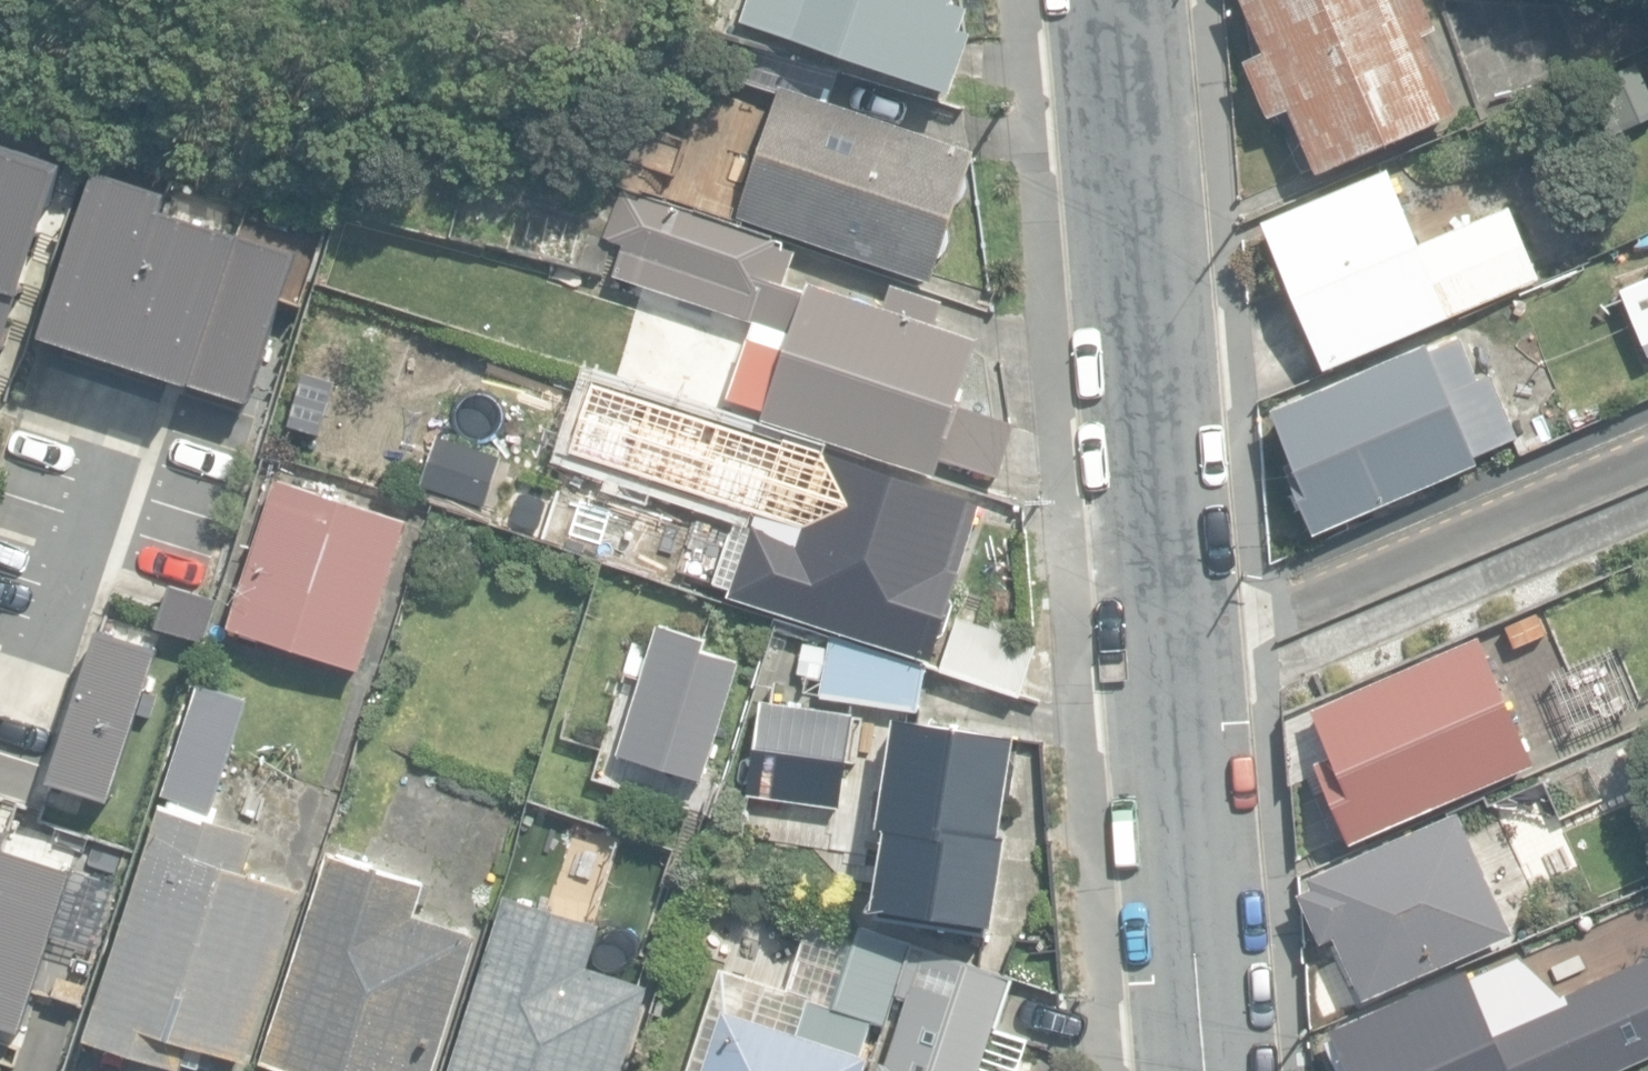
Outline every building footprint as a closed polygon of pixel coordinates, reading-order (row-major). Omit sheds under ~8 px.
[(954,94),(975,32),(965,29),(973,6),(957,0),(751,0),(744,22),(953,93),(954,94)] [(1319,173),(1460,113),(1427,35),(1439,29),(1427,0),(1251,0),(1272,50),(1247,61),(1271,117),(1291,108),(1319,173)] [(1629,121),(1647,112),(1647,46),(1603,68),(1629,121)] [(739,216),(933,283),(942,259),(943,258),(946,256),(948,254),(950,252),(952,249),(954,246),(955,243),(956,240),(957,237),(957,233),(957,230),(956,227),(955,224),(954,221),(958,206),(961,204),(963,202),(965,200),(967,198),(969,196),(970,193),(972,191),(973,188),(974,186),(975,183),(975,180),(975,178),(975,175),(974,173),(973,171),(973,169),(977,152),(785,85),(739,216)] [(0,145),(0,291),(18,297),(63,162),(0,145)] [(172,197),(96,170),(38,339),(246,403),(298,255),(164,217),(172,197)] [(1326,370),(1539,278),(1509,208),(1420,246),(1388,170),(1263,224),(1326,370)] [(945,457),(1001,475),(1017,425),(964,408),(966,402),(961,400),(981,338),(939,325),(946,302),(895,286),(888,307),(811,282),(808,292),(787,285),(798,251),(786,247),(787,242),(624,190),(607,242),(626,248),(617,277),(755,321),(731,397),(769,409),(765,419),(939,474),(945,457)] [(524,251),(580,265),(590,223),(534,210),(524,251)] [(0,291),(0,347),(18,297),(0,291)] [(1289,472),(1316,533),(1480,462),(1478,458),(1521,439),(1492,375),(1482,379),(1463,337),(1433,350),(1430,343),(1408,353),(1275,411),(1300,467),(1289,472)] [(733,595),(934,661),(985,505),(823,452),(795,537),(758,525),(756,524),(733,595)] [(231,627),(364,669),(411,523),(278,481),(231,627)] [(601,537),(645,552),(662,505),(618,489),(601,537)] [(944,672),(1023,697),(1040,644),(961,619),(944,672)] [(620,754),(704,781),(743,662),(710,652),(711,648),(713,640),(663,624),(620,754)] [(154,646),(93,627),(46,780),(107,799),(154,646)] [(825,698),(918,714),(927,666),(836,634),(825,698)] [(1305,738),(1352,845),(1538,764),(1525,736),(1545,728),(1537,708),(1517,717),(1482,638),(1317,710),(1326,729),(1305,738)] [(90,1037),(185,1068),(193,1043),(248,1061),(303,891),(248,873),(261,834),(213,818),(235,748),(232,747),(248,698),(206,684),(191,732),(187,731),(167,795),(175,797),(172,806),(165,803),(90,1037)] [(753,795),(841,808),(855,714),(767,701),(753,795)] [(876,907),(997,925),(1012,826),(1005,825),(1018,737),(896,719),(880,826),(887,828),(876,907)] [(1361,998),(1512,933),(1458,810),(1306,876),(1311,886),(1297,891),(1319,942),(1334,935),(1361,998)] [(520,872),(561,885),(579,832),(537,819),(520,872)] [(73,872),(0,849),(5,835),(0,833),(0,1029),(21,1036),(73,872)] [(296,1070),(434,1070),(479,935),(418,915),(428,884),(333,852),(265,1061),(296,1070)] [(652,986),(590,966),(604,923),(508,892),(450,1070),(624,1070),(652,986)] [(836,1006),(889,1024),(899,995),(915,947),(862,929),(836,1006)] [(1350,1070),(1606,1070),(1647,1054),(1647,962),(1566,1002),(1542,941),(1470,971),(1468,967),(1331,1024),(1350,1070)] [(899,995),(999,1029),(1017,977),(917,943),(899,995)] [(872,1059),(832,1046),(839,1026),(745,995),(738,1015),(728,1012),(708,1070),(868,1070),(872,1059)] [(987,1070),(922,1049),(914,1070),(987,1070)] [(884,1062),(880,1070),(912,1070),(884,1062)]
